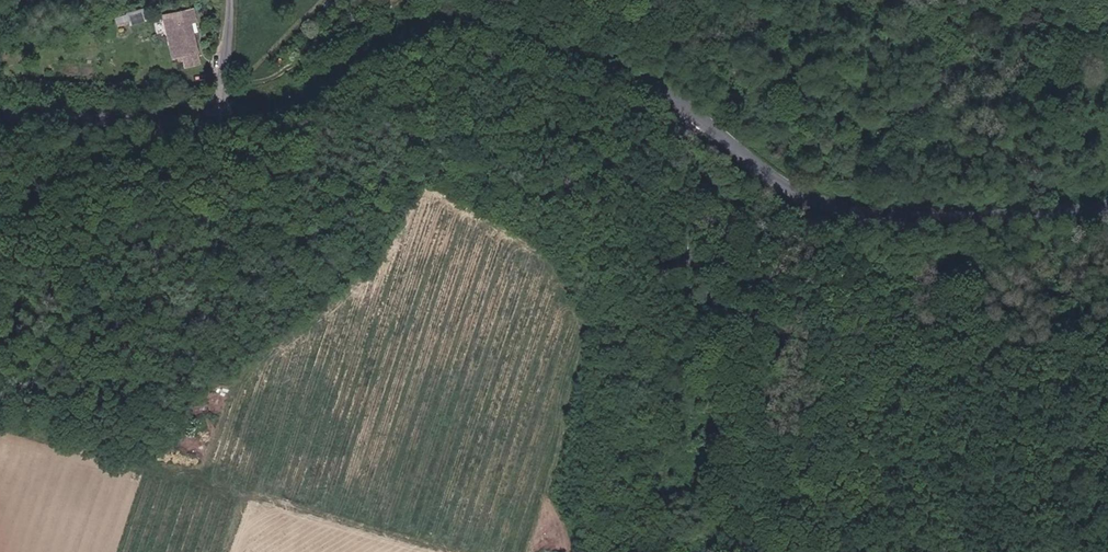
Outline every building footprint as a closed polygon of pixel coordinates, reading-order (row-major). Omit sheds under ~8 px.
[(115,14),(118,27),(148,20),(146,8),(115,14)] [(164,18),(175,60),(197,55),(189,24),(194,23),(191,11),(164,18)]
